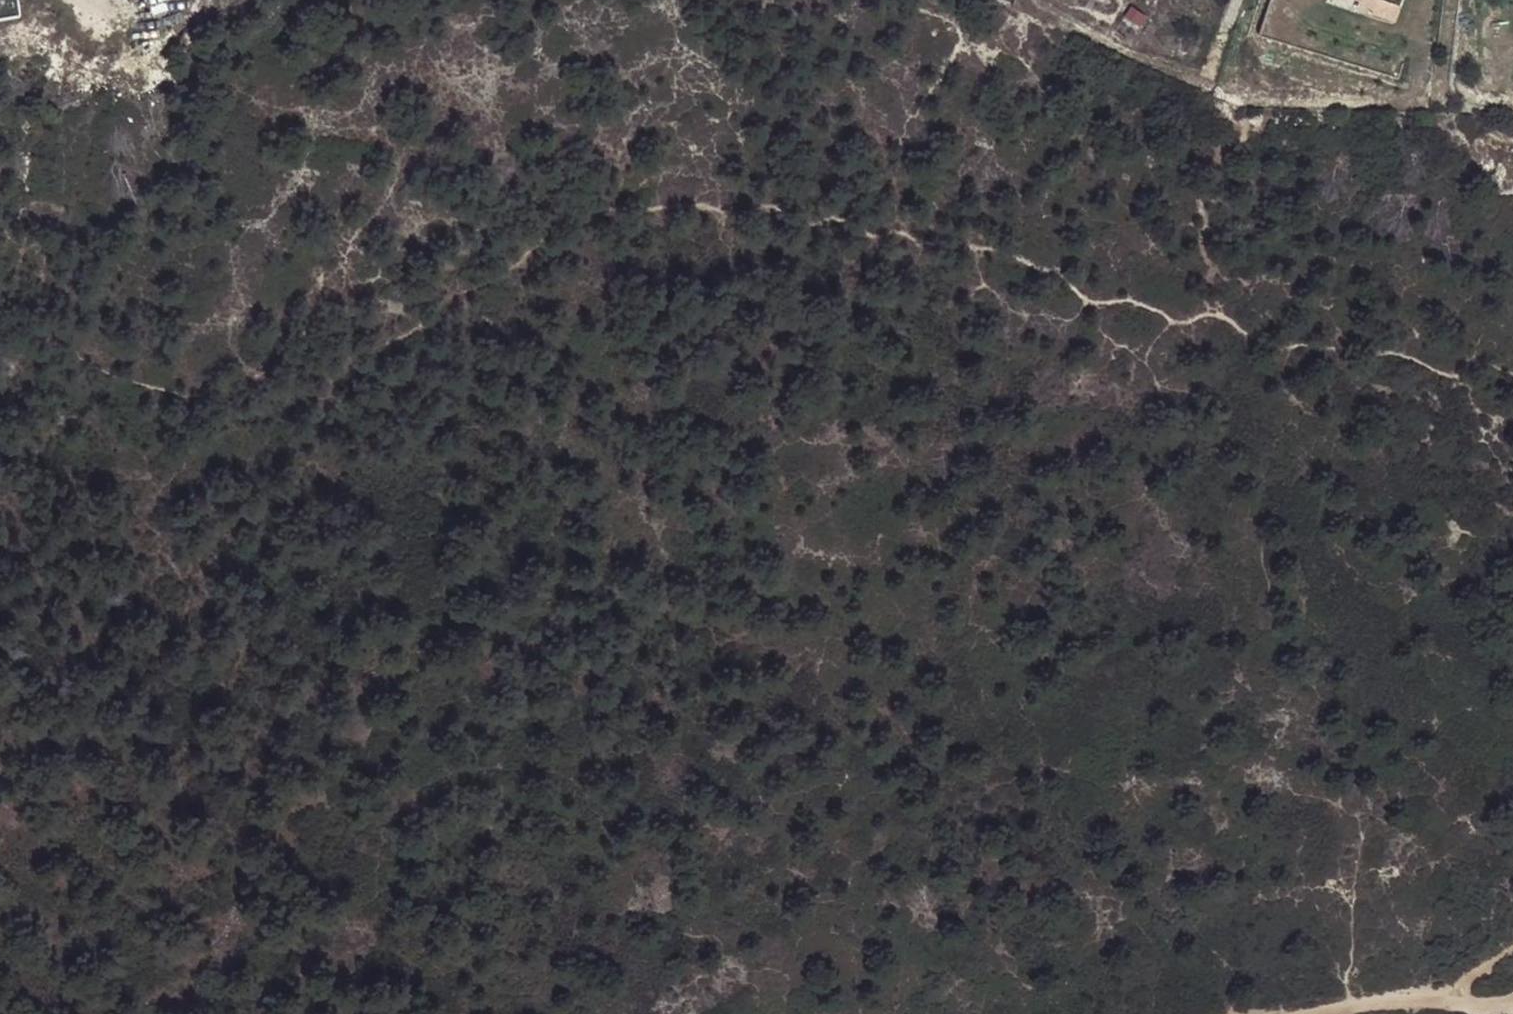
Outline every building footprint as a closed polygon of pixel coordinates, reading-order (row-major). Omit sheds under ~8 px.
[(1389,0),(1359,0),(1359,2),(1396,16),(1400,4),(1389,0)]
